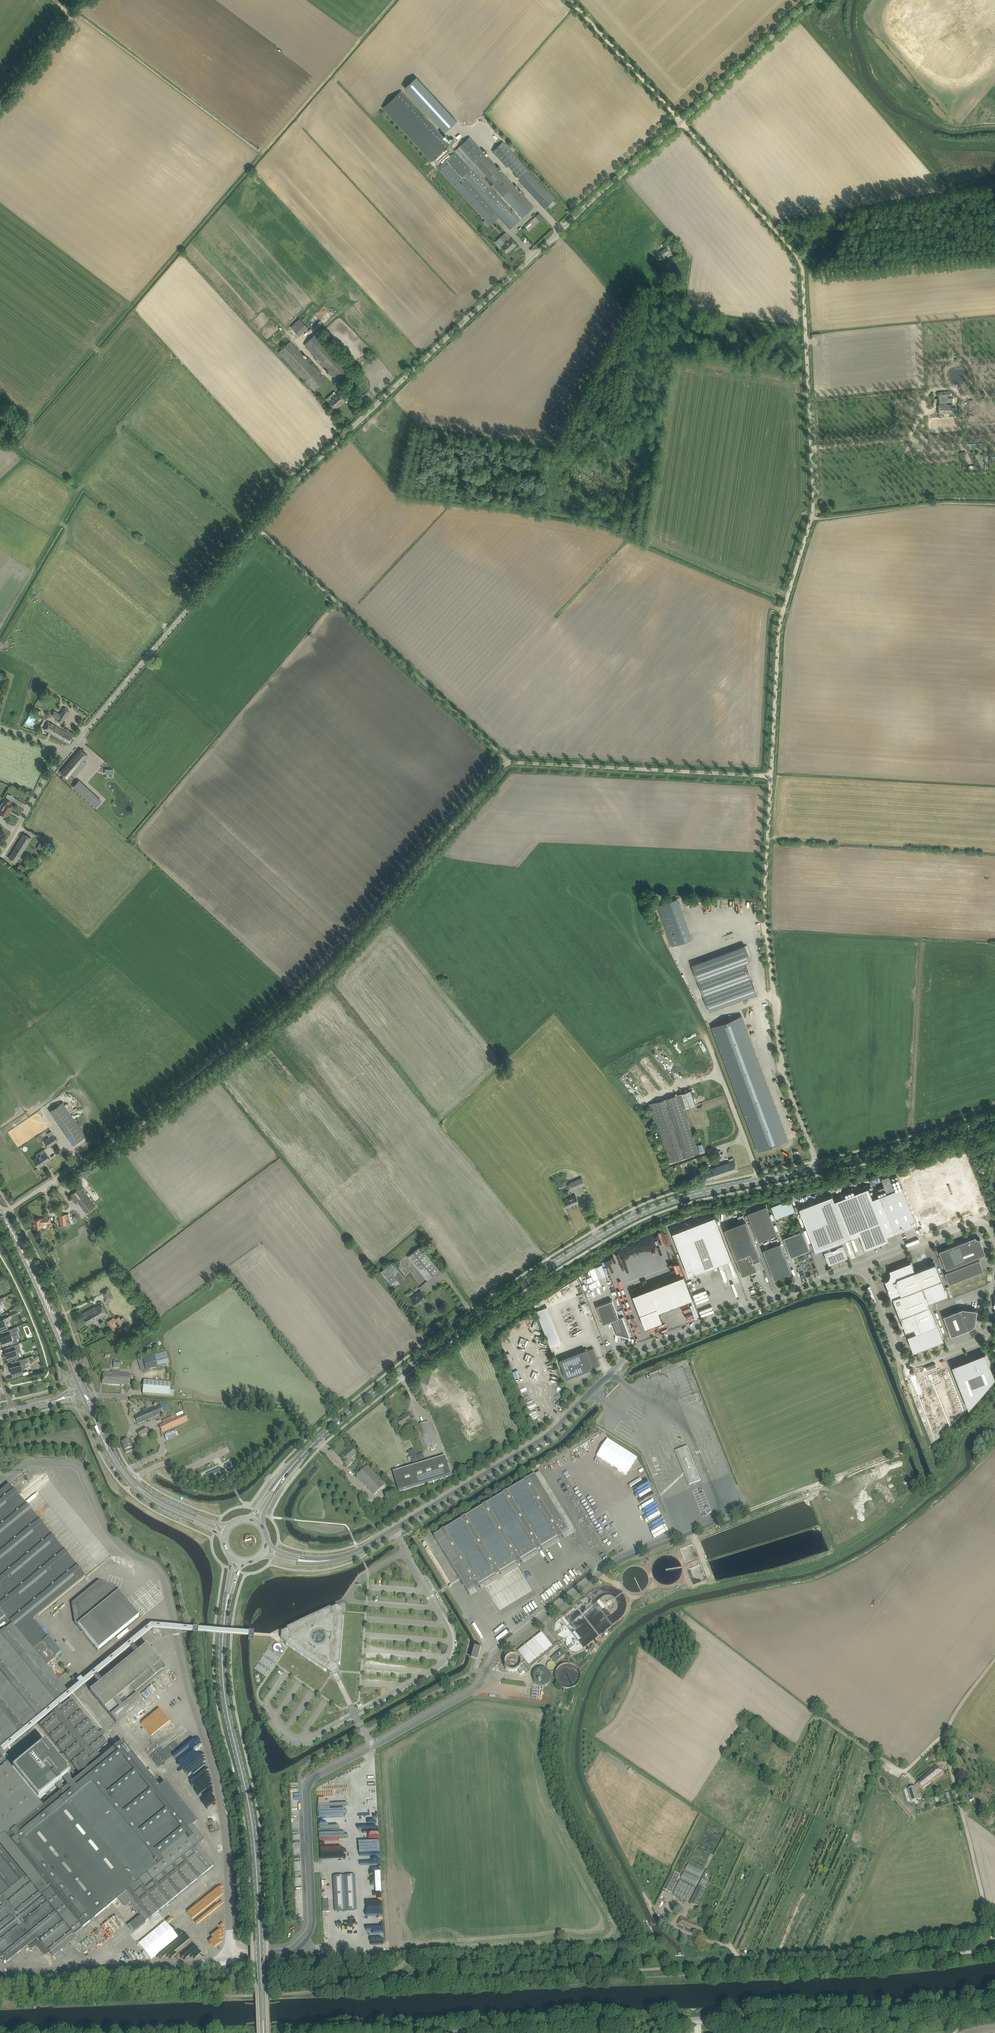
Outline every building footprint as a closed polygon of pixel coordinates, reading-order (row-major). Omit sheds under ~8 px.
[(416,77),(405,87),(446,132),(452,126),(457,121),(416,77)] [(401,92),(383,108),(432,161),(433,160),(439,166),(438,167),(454,185),(461,192),(485,219),(487,220),(491,216),(495,212),(507,225),(510,229),(521,219),(517,216),(483,179),(477,172),(473,167),(472,168),(456,150),(456,151),(455,151),(455,150),(450,145),(401,92)] [(459,147),(455,150),(455,151),(456,151),(456,150),(472,168),(473,167),(477,172),(483,179),(485,177),(523,218),(533,208),(534,207),(524,196),(520,192),(470,137),(469,138),(459,147)] [(503,142),(492,151),(501,161),(507,167),(509,166),(520,178),(518,179),(536,198),(539,202),(541,201),(547,207),(555,199),(546,189),(512,151),(503,142)] [(505,244),(502,246),(504,249),(508,253),(517,244),(514,241),(510,237),(506,232),(503,235),(507,240),(504,242),(504,243),(505,244)] [(667,247),(660,252),(665,259),(672,255),(667,247)] [(324,313),(327,319),(335,316),(332,309),(324,313)] [(300,318),(291,327),(300,336),(309,328),(307,326),(301,320),(300,318)] [(272,339),(276,342),(284,335),(281,331),(272,339)] [(304,345),(337,379),(340,383),(353,371),(317,333),(304,345)] [(326,379),(291,341),(279,352),(314,390),(326,379)] [(329,402),(332,405),(336,409),(339,406),(338,405),(345,399),(339,392),(329,402)] [(949,397),(949,393),(939,394),(940,403),(953,403),(953,397),(949,397)] [(939,404),(939,413),(944,413),(945,413),(950,414),(952,414),(952,407),(952,404),(939,404)] [(32,679),(28,688),(35,690),(38,682),(32,679)] [(63,708),(56,719),(62,723),(69,711),(63,708)] [(48,722),(47,725),(44,729),(69,743),(73,736),(69,733),(48,722)] [(81,749),(61,772),(68,779),(72,774),(75,777),(82,768),(79,766),(88,755),(81,749)] [(85,786),(79,792),(95,807),(101,801),(85,786)] [(3,814),(7,816),(12,807),(9,805),(11,801),(5,798),(3,802),(4,803),(0,810),(0,812),(3,814)] [(9,857),(13,860),(16,862),(31,838),(24,833),(9,857)] [(41,842),(36,850),(39,852),(40,853),(41,851),(45,854),(46,852),(49,847),(41,842)] [(673,946),(693,938),(678,898),(658,905),(673,946)] [(745,945),(740,946),(692,964),(710,1011),(757,993),(746,962),(751,960),(745,945)] [(712,1026),(758,1151),(788,1139),(742,1015),(712,1026)] [(696,1104),(691,1090),(680,1094),(684,1108),(696,1104)] [(649,1104),(658,1129),(669,1162),(699,1152),(679,1094),(649,1104)] [(73,1144),(86,1136),(63,1102),(50,1111),(73,1144)] [(58,1140),(53,1134),(44,1141),(48,1147),(58,1140)] [(50,1159),(45,1151),(33,1160),(39,1168),(44,1164),(44,1163),(50,1159)] [(918,1180),(902,1186),(913,1214),(939,1204),(945,1218),(984,1202),(966,1156),(917,1175),(918,1180)] [(730,1162),(702,1171),(705,1181),(738,1170),(735,1160),(734,1160),(730,1162)] [(562,1179),(563,1182),(558,1184),(560,1188),(568,1185),(566,1181),(565,1178),(562,1179)] [(572,1190),(584,1184),(581,1178),(570,1183),(572,1190)] [(868,1187),(834,1200),(849,1238),(859,1234),(865,1249),(889,1239),(887,1235),(886,1233),(893,1231),(899,1228),(900,1230),(900,1231),(907,1228),(907,1229),(908,1229),(907,1228),(912,1226),(912,1225),(917,1223),(913,1214),(902,1186),(879,1195),(872,1198),(868,1187)] [(86,1213),(95,1206),(80,1187),(70,1195),(75,1201),(77,1200),(86,1213)] [(564,1200),(566,1202),(568,1207),(579,1202),(576,1195),(564,1200)] [(832,1195),(799,1208),(816,1251),(824,1248),(825,1250),(824,1250),(827,1258),(828,1258),(830,1262),(838,1258),(839,1259),(848,1255),(843,1243),(842,1243),(841,1242),(843,1241),(842,1241),(849,1238),(834,1200),(832,1195)] [(781,1203),(771,1207),(776,1218),(795,1210),(791,1201),(782,1204),(781,1203)] [(758,1241),(777,1234),(766,1206),(748,1213),(758,1241)] [(68,1213),(59,1215),(60,1225),(70,1224),(68,1213)] [(689,1275),(731,1258),(715,1216),(672,1232),(689,1275)] [(50,1217),(38,1218),(33,1219),(34,1228),(42,1227),(42,1223),(51,1222),(50,1217)] [(760,1258),(746,1220),(724,1229),(742,1275),(757,1269),(754,1261),(760,1258)] [(783,1237),(791,1256),(810,1249),(802,1230),(783,1237)] [(969,1239),(939,1251),(946,1269),(985,1253),(980,1240),(981,1240),(980,1238),(979,1238),(978,1238),(977,1238),(976,1237),(975,1236),(969,1238),(969,1239)] [(781,1243),(763,1250),(774,1279),(792,1272),(781,1243)] [(408,1256),(425,1276),(428,1280),(440,1270),(420,1246),(408,1256)] [(917,1258),(921,1268),(930,1264),(926,1254),(917,1258)] [(945,1273),(949,1284),(984,1270),(979,1259),(945,1273)] [(380,1272),(393,1287),(406,1277),(393,1261),(380,1272)] [(886,1280),(884,1280),(885,1281),(886,1280),(889,1288),(888,1288),(891,1298),(893,1298),(906,1331),(914,1327),(916,1332),(907,1335),(913,1350),(915,1351),(943,1340),(937,1324),(928,1302),(926,1296),(945,1288),(935,1263),(915,1271),(911,1262),(897,1267),(898,1268),(890,1271),(890,1270),(890,1269),(889,1270),(890,1271),(890,1273),(890,1275),(889,1277),(888,1279),(886,1280)] [(684,1274),(633,1294),(645,1327),(663,1321),(659,1311),(693,1298),(684,1274)] [(100,1292),(102,1294),(103,1294),(106,1299),(105,1300),(106,1302),(113,1298),(108,1288),(100,1292)] [(708,1289),(694,1293),(701,1316),(714,1312),(708,1289)] [(412,1299),(417,1305),(421,1302),(421,1303),(427,1298),(421,1291),(415,1295),(415,1296),(412,1299)] [(615,1334),(631,1338),(622,1316),(624,1315),(619,1317),(612,1300),(597,1306),(603,1323),(602,1324),(610,1321),(615,1334)] [(581,1304),(585,1314),(590,1312),(586,1302),(581,1304)] [(95,1306),(85,1312),(81,1314),(86,1324),(106,1313),(102,1304),(96,1307),(95,1306)] [(561,1343),(549,1306),(537,1310),(549,1346),(561,1343)] [(943,1316),(951,1336),(969,1329),(973,1327),(975,1323),(976,1321),(977,1310),(963,1308),(943,1316)] [(3,1329),(8,1326),(7,1322),(7,1321),(8,1320),(9,1319),(8,1316),(0,1320),(0,1330),(3,1329)] [(120,1328),(119,1327),(120,1327),(114,1317),(108,1321),(114,1332),(120,1328)] [(121,1318),(120,1317),(116,1319),(119,1325),(126,1321),(124,1317),(121,1318)] [(3,1338),(1,1338),(3,1344),(9,1342),(10,1344),(17,1341),(14,1332),(19,1330),(17,1326),(7,1330),(8,1334),(2,1336),(3,1338)] [(6,1351),(8,1359),(11,1358),(11,1359),(15,1358),(14,1357),(18,1355),(17,1352),(21,1350),(19,1343),(10,1346),(11,1350),(6,1351)] [(567,1379),(600,1365),(593,1348),(586,1351),(585,1349),(559,1359),(567,1379)] [(155,1355),(154,1355),(157,1367),(169,1364),(166,1352),(155,1355)] [(968,1408),(994,1377),(986,1355),(978,1358),(977,1357),(960,1363),(961,1365),(952,1368),(968,1408)] [(11,1369),(12,1371),(11,1371),(11,1374),(12,1373),(13,1375),(23,1372),(22,1368),(24,1368),(26,1366),(25,1363),(28,1362),(27,1357),(16,1360),(17,1364),(12,1366),(13,1369),(12,1369),(11,1369)] [(947,1368),(930,1375),(950,1426),(964,1412),(947,1368)] [(103,1384),(122,1385),(122,1377),(123,1377),(123,1374),(118,1373),(119,1372),(113,1371),(113,1373),(104,1373),(103,1384)] [(122,1377),(122,1385),(129,1386),(130,1374),(123,1374),(123,1377),(122,1377)] [(930,1375),(917,1380),(922,1394),(918,1396),(935,1441),(950,1426),(930,1375)] [(144,1380),(143,1394),(170,1396),(171,1382),(144,1380)] [(434,1393),(436,1398),(439,1401),(449,1394),(444,1386),(434,1393)] [(562,1398),(556,1405),(559,1408),(565,1401),(562,1398)] [(529,1409),(530,1411),(536,1409),(535,1407),(536,1406),(535,1402),(533,1403),(532,1401),(527,1403),(528,1405),(526,1406),(528,1410),(529,1409)] [(139,1414),(134,1416),(138,1424),(142,1422),(163,1413),(160,1406),(160,1405),(139,1414)] [(185,1414),(164,1423),(159,1425),(162,1432),(167,1430),(188,1420),(185,1414)] [(417,1422),(416,1421),(413,1417),(410,1419),(407,1415),(396,1421),(401,1429),(403,1433),(406,1430),(405,1426),(408,1424),(409,1426),(417,1422)] [(427,1449),(437,1445),(428,1422),(419,1426),(427,1449)] [(470,1424),(462,1429),(468,1439),(477,1433),(470,1424)] [(140,1436),(144,1434),(148,1432),(145,1427),(137,1432),(140,1436)] [(175,1430),(169,1433),(165,1435),(167,1440),(177,1436),(175,1430)] [(125,1450),(126,1453),(130,1451),(129,1449),(131,1448),(129,1440),(122,1442),(125,1450)] [(354,1457),(357,1454),(352,1448),(347,1453),(346,1453),(343,1456),(346,1460),(344,1462),(347,1466),(353,1460),(351,1458),(354,1456),(354,1457)] [(680,1451),(677,1452),(690,1484),(700,1480),(687,1448),(685,1449),(680,1451)] [(417,1455),(414,1449),(408,1451),(410,1457),(411,1460),(413,1463),(425,1459),(423,1453),(417,1455)] [(445,1457),(393,1473),(399,1492),(451,1476),(445,1457)] [(357,1476),(360,1480),(374,1495),(385,1485),(368,1466),(357,1476)] [(569,1531),(535,1475),(434,1537),(468,1592),(569,1531)] [(12,1737),(67,1692),(61,1684),(46,1666),(61,1653),(48,1638),(33,1620),(85,1577),(9,1485),(0,1493),(0,1747),(12,1737)] [(99,1581),(72,1603),(72,1607),(74,1620),(78,1625),(98,1650),(139,1616),(126,1600),(127,1599),(118,1588),(102,1582),(99,1581)] [(477,1619),(469,1606),(462,1610),(470,1623),(477,1619)] [(544,1631),(518,1652),(531,1668),(557,1647),(544,1631)] [(143,1648),(90,1691),(116,1723),(142,1702),(135,1693),(165,1668),(147,1645),(143,1648)] [(481,1647),(474,1645),(471,1657),(478,1659),(481,1647)] [(561,1650),(555,1655),(559,1660),(565,1655),(561,1650)] [(521,1665),(521,1664),(521,1662),(520,1661),(520,1659),(519,1658),(517,1657),(516,1656),(514,1656),(512,1655),(511,1656),(510,1656),(508,1657),(507,1658),(506,1659),(505,1661),(504,1663),(504,1664),(504,1666),(505,1668),(506,1669),(507,1670),(508,1671),(510,1672),(511,1672),(513,1672),(515,1672),(516,1672),(518,1671),(519,1670),(520,1669),(521,1667),(521,1665)] [(579,1665),(577,1665),(580,1669),(580,1668),(590,1661),(586,1656),(578,1663),(579,1665)] [(525,1664),(521,1667),(526,1673),(530,1670),(525,1664)] [(553,1680),(553,1678),(553,1677),(552,1675),(551,1673),(550,1672),(549,1671),(548,1670),(546,1670),(544,1670),(542,1670),(541,1671),(540,1671),(538,1673),(537,1674),(537,1675),(536,1677),(536,1678),(536,1680),(537,1681),(538,1683),(539,1684),(540,1685),(541,1686),(543,1686),(545,1686),(546,1686),(548,1686),(549,1685),(550,1684),(552,1683),(552,1681),(553,1680)] [(0,1832),(0,1953),(7,1962),(28,1945),(31,1949),(32,1949),(36,1946),(37,1946),(44,1955),(45,1955),(49,1952),(53,1957),(76,1938),(74,1935),(82,1928),(117,1899),(124,1907),(130,1902),(145,1922),(204,1874),(214,1866),(198,1846),(204,1841),(191,1826),(197,1821),(166,1783),(160,1788),(151,1778),(143,1785),(138,1778),(144,1773),(131,1758),(126,1763),(114,1749),(102,1759),(97,1752),(107,1744),(101,1737),(105,1734),(105,1733),(103,1730),(101,1730),(98,1733),(71,1699),(39,1725),(62,1753),(60,1755),(66,1762),(68,1760),(81,1776),(72,1783),(67,1787),(64,1789),(60,1793),(43,1807),(30,1817),(7,1836),(2,1831),(0,1832)] [(151,1699),(145,1704),(149,1708),(155,1703),(151,1699)] [(151,1731),(146,1734),(149,1738),(160,1730),(155,1724),(149,1728),(151,1731)] [(195,1751),(199,1747),(196,1745),(192,1741),(190,1743),(179,1753),(180,1753),(174,1759),(176,1762),(178,1761),(181,1763),(188,1759),(189,1758),(193,1754),(195,1753),(197,1755),(195,1751)] [(773,1743),(770,1749),(775,1752),(778,1746),(773,1743)] [(34,1753),(13,1770),(38,1801),(43,1807),(60,1793),(64,1789),(67,1787),(72,1783),(67,1777),(70,1774),(45,1744),(34,1753)] [(766,1775),(769,1777),(773,1779),(786,1755),(779,1751),(766,1775)] [(2,1831),(7,1836),(30,1817),(43,1807),(38,1801),(13,1770),(7,1763),(7,1764),(0,1769),(0,1832),(2,1831)] [(943,1773),(940,1769),(937,1766),(918,1782),(923,1789),(934,1780),(935,1781),(938,1778),(937,1777),(939,1776),(939,1777),(943,1773)] [(915,1786),(908,1788),(912,1801),(921,1798),(919,1793),(918,1794),(915,1786)] [(946,1793),(946,1794),(948,1803),(954,1802),(951,1791),(946,1793)] [(321,1828),(321,1861),(332,1861),(332,1856),(323,1856),(323,1853),(332,1853),(332,1849),(336,1849),(336,1843),(349,1843),(349,1819),(337,1819),(320,1819),(320,1828),(321,1828)] [(700,1877),(703,1870),(688,1864),(685,1871),(700,1877)] [(679,1875),(672,1871),(663,1889),(670,1893),(679,1875)] [(355,1875),(333,1876),(335,1911),(357,1910),(355,1875)] [(679,1881),(673,1894),(687,1901),(694,1888),(679,1881)] [(707,1889),(699,1885),(690,1903),(698,1906),(707,1889)] [(203,1917),(206,1923),(225,1910),(222,1906),(224,1904),(222,1901),(225,1899),(221,1892),(202,1904),(208,1914),(203,1917)] [(178,1913),(167,1921),(173,1929),(184,1921),(178,1913)] [(705,1927),(694,1923),(695,1921),(690,1919),(689,1920),(680,1917),(678,1924),(703,1933),(705,1927)] [(166,1921),(137,1943),(150,1959),(179,1938),(166,1921)]
